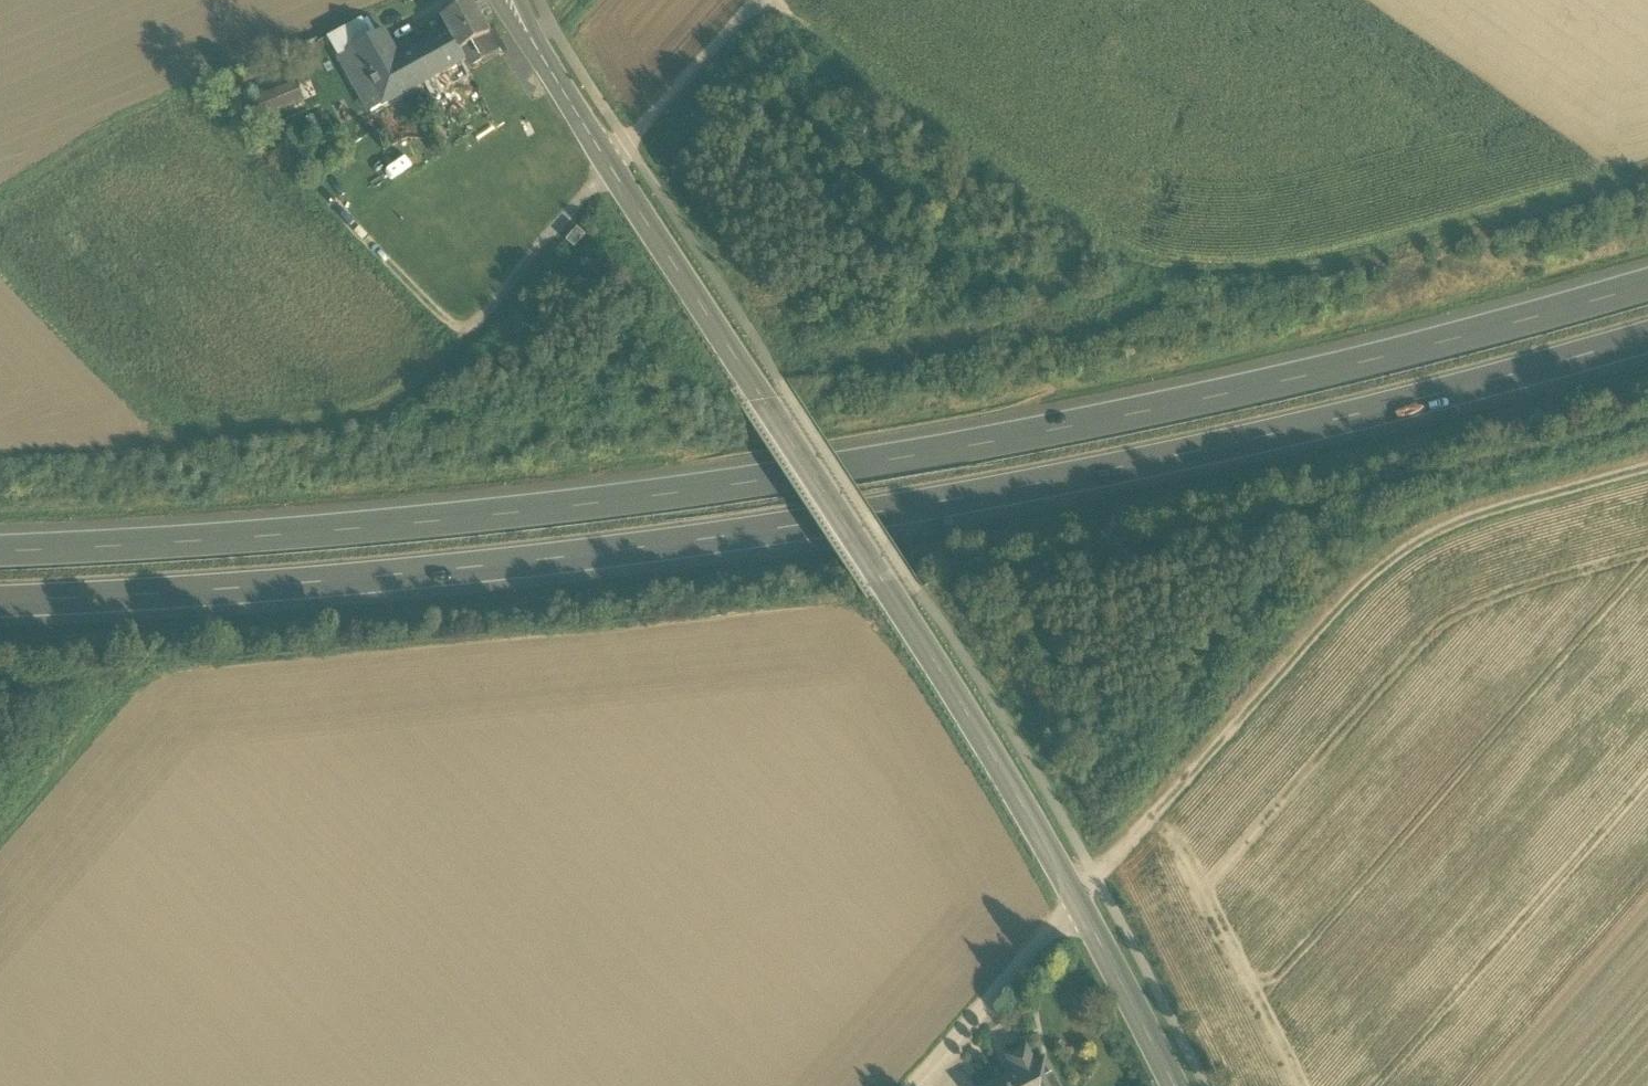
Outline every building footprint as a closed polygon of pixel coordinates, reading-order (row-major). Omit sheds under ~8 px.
[(440,30),(443,36),(447,33),(458,53),(460,52),(489,36),(472,4),(441,21),(444,27),(440,30)] [(340,56),(350,50),(379,34),(369,16),(330,38),(340,56)] [(444,27),(441,21),(430,27),(436,39),(443,36),(440,30),(444,27)] [(382,107),(414,89),(398,60),(392,49),(383,32),(379,34),(350,50),(382,107)] [(496,32),(489,36),(460,52),(465,61),(470,70),(499,54),(501,58),(508,54),(496,32)] [(465,61),(460,52),(458,53),(447,33),(443,36),(436,39),(413,52),(398,60),(414,89),(423,84),(430,80),(460,63),(465,61)] [(398,60),(413,52),(407,41),(392,49),(398,60)] [(367,114),(382,107),(350,50),(340,56),(336,58),(367,114)] [(430,80),(441,98),(470,82),(460,63),(430,80)] [(433,102),(441,98),(430,80),(423,84),(433,102)] [(264,96),(271,113),(303,100),(296,84),(264,96)] [(566,242),(574,249),(585,236),(577,229),(566,242)] [(1053,1078),(1054,1077),(1054,1076),(1039,1083),(1033,1071),(1035,1070),(1033,1066),(1025,1049),(1008,1058),(1016,1075),(995,1085),(1057,1085),(1053,1078)] [(1054,1076),(1045,1060),(1033,1066),(1035,1070),(1033,1071),(1039,1083),(1054,1076)]
